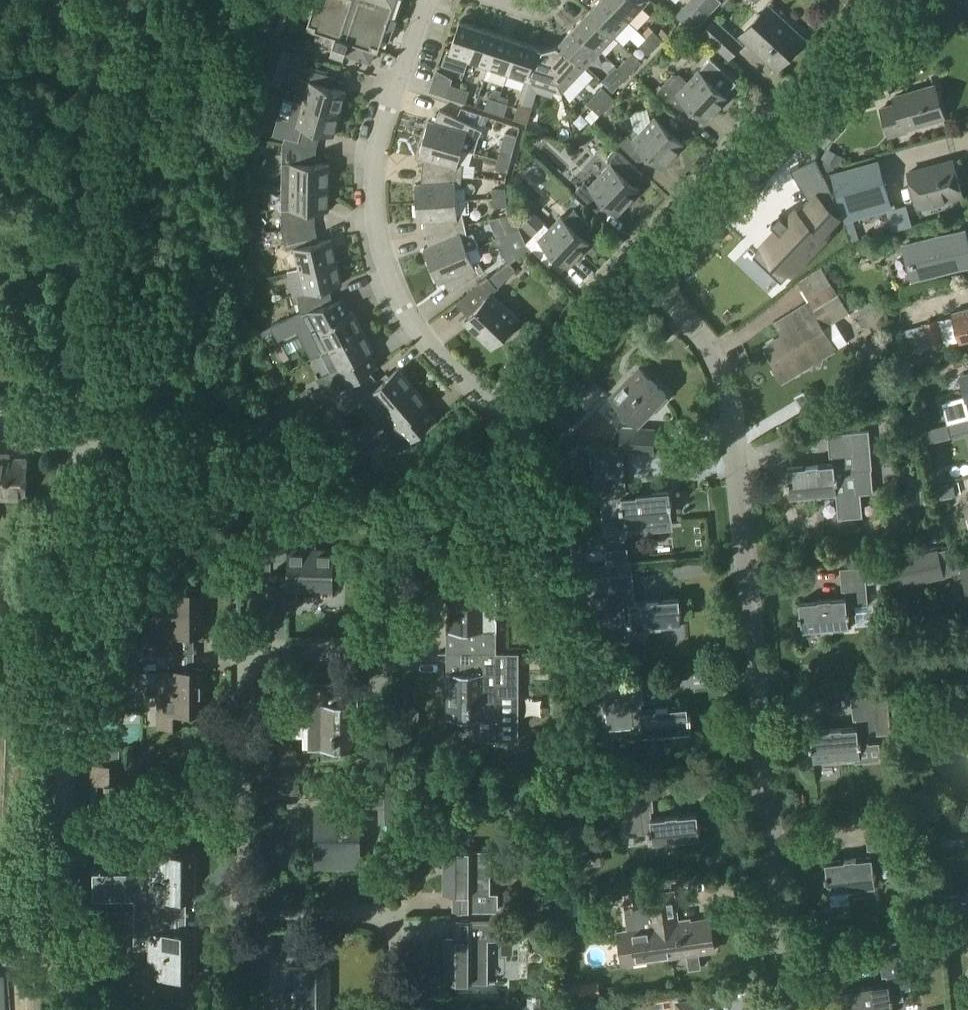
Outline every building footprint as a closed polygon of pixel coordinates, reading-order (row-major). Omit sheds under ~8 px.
[(307,26),(317,29),(313,40),(332,47),(331,51),(344,55),(344,54),(370,63),(375,49),(378,50),(386,25),(393,27),(396,18),(389,15),(395,0),(312,0),(315,1),(307,26)] [(588,12),(614,36),(623,45),(630,37),(637,30),(628,21),(606,0),(599,0),(588,12)] [(628,21),(649,0),(606,0),(628,21)] [(677,10),(685,18),(703,0),(687,0),(677,10)] [(695,29),(707,16),(714,9),(704,0),(683,23),(690,29),(695,29)] [(719,0),(704,0),(714,9),(721,1),(719,0)] [(768,7),(740,36),(776,69),(803,39),(768,7)] [(588,12),(574,26),(600,51),(614,36),(588,12)] [(714,20),(702,33),(728,57),(740,44),(714,20)] [(443,62),(442,63),(465,71),(468,62),(479,28),(459,21),(448,54),(446,54),(443,62)] [(574,26),(560,41),(586,66),(600,51),(574,26)] [(479,28),(468,62),(487,68),(499,34),(479,28)] [(652,31),(645,38),(655,47),(662,39),(652,31)] [(499,34),(487,68),(507,75),(518,40),(499,34)] [(645,38),(639,45),(648,54),(655,47),(645,38)] [(518,40),(507,75),(526,81),(537,47),(518,40)] [(556,45),(549,46),(561,93),(586,66),(560,41),(557,45),(557,44),(556,45)] [(272,46),(267,63),(284,68),(289,51),(286,50),(274,46),(272,46)] [(537,47),(526,81),(561,93),(549,46),(542,48),(537,47)] [(625,60),(617,68),(627,76),(634,69),(625,60)] [(437,82),(440,69),(425,66),(423,79),(437,82)] [(304,68),(301,79),(301,85),(303,89),(306,91),(303,103),(339,114),(346,91),(325,85),(328,75),(304,68)] [(617,68),(610,75),(620,84),(627,76),(617,68)] [(673,75),(657,91),(687,120),(695,111),(705,121),(727,98),(698,70),(687,82),(679,74),(673,75)] [(450,84),(446,96),(455,100),(459,88),(450,84)] [(896,104),(881,108),(889,135),(904,131),(903,128),(943,117),(934,86),(894,97),(896,104)] [(459,88),(455,100),(465,103),(469,91),(459,88)] [(602,88),(587,104),(599,115),(614,99),(602,88)] [(488,97),(484,109),(494,113),(498,101),(488,97)] [(624,98),(626,116),(642,114),(641,97),(624,98)] [(278,115),(273,134),(285,137),(283,143),(308,147),(310,139),(311,136),(313,130),(320,132),(333,136),(339,114),(303,103),(293,101),(288,118),(278,115)] [(498,101),(494,113),(504,116),(508,104),(498,101)] [(518,104),(513,119),(526,124),(532,108),(518,104)] [(428,121),(423,139),(461,150),(465,137),(470,138),(475,127),(439,110),(434,122),(428,121)] [(548,143),(561,154),(555,159),(564,167),(598,131),(581,115),(564,132),(561,129),(548,143)] [(628,135),(619,144),(643,167),(651,158),(661,168),(683,144),(654,117),(633,140),(628,135)] [(423,139),(418,157),(423,158),(422,171),(462,175),(463,164),(458,162),(461,150),(423,139)] [(282,163),(282,186),(328,187),(329,164),(308,163),(308,147),(283,143),(283,163),(282,163)] [(584,182),(575,191),(599,213),(607,204),(618,214),(639,191),(633,184),(642,174),(616,148),(609,156),(608,156),(608,158),(607,159),(607,160),(608,161),(608,162),(608,163),(610,164),(589,186),(584,182)] [(827,148),(823,157),(837,165),(841,156),(827,148)] [(500,151),(497,160),(509,163),(512,154),(500,151)] [(497,160),(495,168),(507,172),(509,163),(497,160)] [(877,160),(831,172),(844,221),(891,208),(877,160)] [(952,160),(908,172),(917,207),(962,194),(952,160)] [(421,184),(415,184),(416,203),(456,200),(455,187),(461,187),(462,175),(422,171),(421,184)] [(824,176),(805,180),(809,199),(828,195),(824,176)] [(282,209),(281,230),(307,227),(307,210),(328,210),(328,187),(282,186),(282,209)] [(505,188),(492,189),(493,198),(506,197),(505,188)] [(506,197),(493,198),(493,207),(506,206),(506,197)] [(456,200),(416,203),(417,222),(423,221),(426,234),(465,225),(462,213),(457,214),(456,200)] [(534,234),(525,243),(528,249),(529,247),(549,266),(557,257),(567,267),(589,244),(582,237),(592,227),(574,209),(564,220),(560,216),(549,228),(543,222),(533,233),(534,234)] [(795,212),(764,244),(785,263),(815,231),(795,212)] [(516,220),(504,225),(507,233),(519,228),(516,220)] [(429,246),(424,248),(431,266),(477,246),(472,234),(467,236),(465,225),(426,234),(429,246)] [(307,227),(281,230),(286,249),(294,248),(299,270),(336,261),(331,238),(311,243),(307,227)] [(496,238),(495,239),(501,253),(509,263),(509,262),(528,249),(525,243),(519,228),(507,233),(496,238)] [(903,246),(912,279),(967,265),(967,247),(964,230),(903,246)] [(477,246),(431,266),(438,283),(443,281),(451,292),(484,271),(478,260),(482,259),(477,246)] [(305,292),(297,294),(301,314),(325,305),(321,289),(342,284),(336,261),(299,270),(305,292)] [(782,334),(764,346),(775,365),(772,367),(781,382),(846,342),(823,305),(839,296),(820,267),(798,281),(811,301),(775,322),(782,334)] [(488,278),(456,302),(472,321),(468,326),(491,348),(499,340),(504,339),(508,338),(512,335),(514,331),(515,327),(516,322),(515,322),(518,319),(492,294),(497,288),(488,278)] [(301,314),(273,329),(280,343),(291,337),(284,325),(302,315),(322,352),(362,331),(352,310),(333,320),(325,305),(301,314)] [(951,312),(959,342),(967,339),(967,308),(951,312)] [(303,320),(292,325),(313,366),(324,361),(303,320)] [(937,320),(921,324),(928,348),(943,344),(937,320)] [(362,331),(322,352),(342,390),(370,371),(379,364),(372,352),(373,352),(362,331)] [(370,371),(342,390),(354,405),(360,401),(375,418),(413,386),(398,368),(380,383),(370,371)] [(639,368),(611,397),(638,423),(666,395),(639,368)] [(960,376),(966,402),(967,401),(967,374),(960,376)] [(413,386),(375,418),(390,434),(384,439),(397,454),(437,418),(426,405),(428,404),(413,386)] [(322,389),(312,394),(319,406),(328,400),(322,389)] [(944,412),(947,424),(967,418),(967,409),(967,406),(944,412)] [(345,425),(354,435),(366,425),(358,414),(345,425)] [(947,424),(950,435),(967,431),(967,418),(947,424)] [(622,427),(621,450),(653,451),(654,429),(622,427)] [(868,431),(852,432),(856,470),(872,469),(868,431)] [(833,463),(787,467),(790,499),(809,497),(809,499),(821,497),(821,496),(836,495),(838,518),(862,516),(860,492),(858,492),(856,470),(852,432),(827,434),(829,456),(832,456),(833,463)] [(23,499),(25,459),(0,458),(0,498),(23,499)] [(598,490),(588,491),(589,505),(598,504),(601,535),(641,531),(640,524),(651,523),(651,522),(670,520),(668,493),(652,494),(622,496),(621,489),(624,489),(622,466),(597,468),(598,490)] [(956,495),(953,481),(937,484),(940,498),(956,495)] [(938,523),(921,525),(923,543),(940,541),(938,523)] [(580,536),(570,537),(572,557),(582,556),(580,536)] [(269,574),(269,608),(296,609),(297,590),(333,591),(334,549),(288,549),(288,574),(269,574)] [(938,549),(884,562),(891,590),(945,577),(938,549)] [(631,563),(569,569),(570,587),(594,584),(595,597),(591,598),(589,598),(591,603),(594,607),(597,612),(601,616),(605,619),(609,622),(614,625),(619,627),(624,629),(624,627),(623,619),(632,618),(633,630),(648,629),(648,631),(661,630),(660,628),(679,626),(677,599),(631,603),(631,596),(634,595),(632,574),(631,563)] [(845,598),(799,602),(802,633),(820,631),(821,633),(833,632),(833,630),(848,629),(847,615),(856,614),(856,606),(868,605),(864,566),(839,568),(841,591),(844,591),(845,598)] [(446,585),(446,652),(496,652),(496,585),(446,585)] [(142,634),(142,652),(194,652),(194,636),(202,635),(202,590),(158,590),(158,635),(142,634)] [(958,647),(960,668),(967,667),(967,646),(958,647)] [(126,652),(126,685),(142,685),(158,685),(158,713),(181,713),(202,713),(202,668),(194,668),(194,652),(142,652),(126,652)] [(446,652),(446,718),(473,719),(473,740),(519,740),(519,685),(496,685),(496,652),(446,652)] [(641,681),(603,684),(607,730),(633,728),(633,726),(641,725),(643,739),(658,737),(658,738),(671,737),(670,736),(689,734),(687,706),(641,711),(640,704),(643,703),(641,681)] [(358,686),(308,686),(308,750),(358,750),(358,686)] [(856,727),(810,731),(813,762),(832,761),(832,762),(845,761),(845,759),(860,758),(859,744),(868,743),(867,735),(891,732),(887,694),(851,697),(853,720),(856,720),(856,727)] [(120,767),(89,768),(89,788),(120,788),(120,767)] [(628,811),(624,811),(626,834),(651,832),(651,833),(652,846),(668,844),(668,846),(680,845),(680,843),(700,841),(697,814),(652,818),(651,811),(653,811),(651,788),(626,791),(628,811)] [(381,789),(365,790),(365,808),(378,808),(378,828),(391,828),(390,789),(381,789)] [(317,807),(317,863),(358,863),(358,807),(317,807)] [(870,857),(825,861),(828,893),(829,893),(830,904),(848,902),(847,892),(859,891),(859,890),(875,888),(874,874),(883,873),(882,864),(894,863),(890,825),(864,828),(867,849),(869,849),(870,857)] [(445,850),(445,894),(455,894),(455,911),(495,911),(495,893),(488,893),(488,850),(445,850)] [(134,898),(134,916),(185,916),(185,899),(194,899),(194,854),(150,854),(150,898),(134,898)] [(628,930),(618,932),(622,963),(650,959),(686,954),(698,952),(714,950),(709,919),(678,924),(673,891),(648,894),(648,900),(632,903),(633,912),(626,913),(627,927),(628,930)] [(134,916),(134,949),(150,949),(150,977),(194,977),(194,932),(185,932),(185,916),(134,916)] [(445,938),(445,982),(487,982),(487,940),(495,940),(495,922),(455,922),(455,938),(445,938)] [(272,935),(271,947),(290,948),(290,935),(272,935)] [(842,991),(845,1009),(893,1009),(891,1001),(904,999),(902,990),(911,989),(904,949),(878,953),(882,977),(886,976),(888,983),(842,991)] [(277,1009),(327,1009),(327,967),(285,967),(285,1009),(277,1009)] [(410,971),(410,996),(435,996),(435,971),(410,971)] [(583,983),(569,985),(571,999),(585,998),(583,983)] [(526,998),(527,1009),(545,1009),(545,997),(526,998)] [(698,999),(676,1003),(677,1009),(700,1009),(698,999)]
